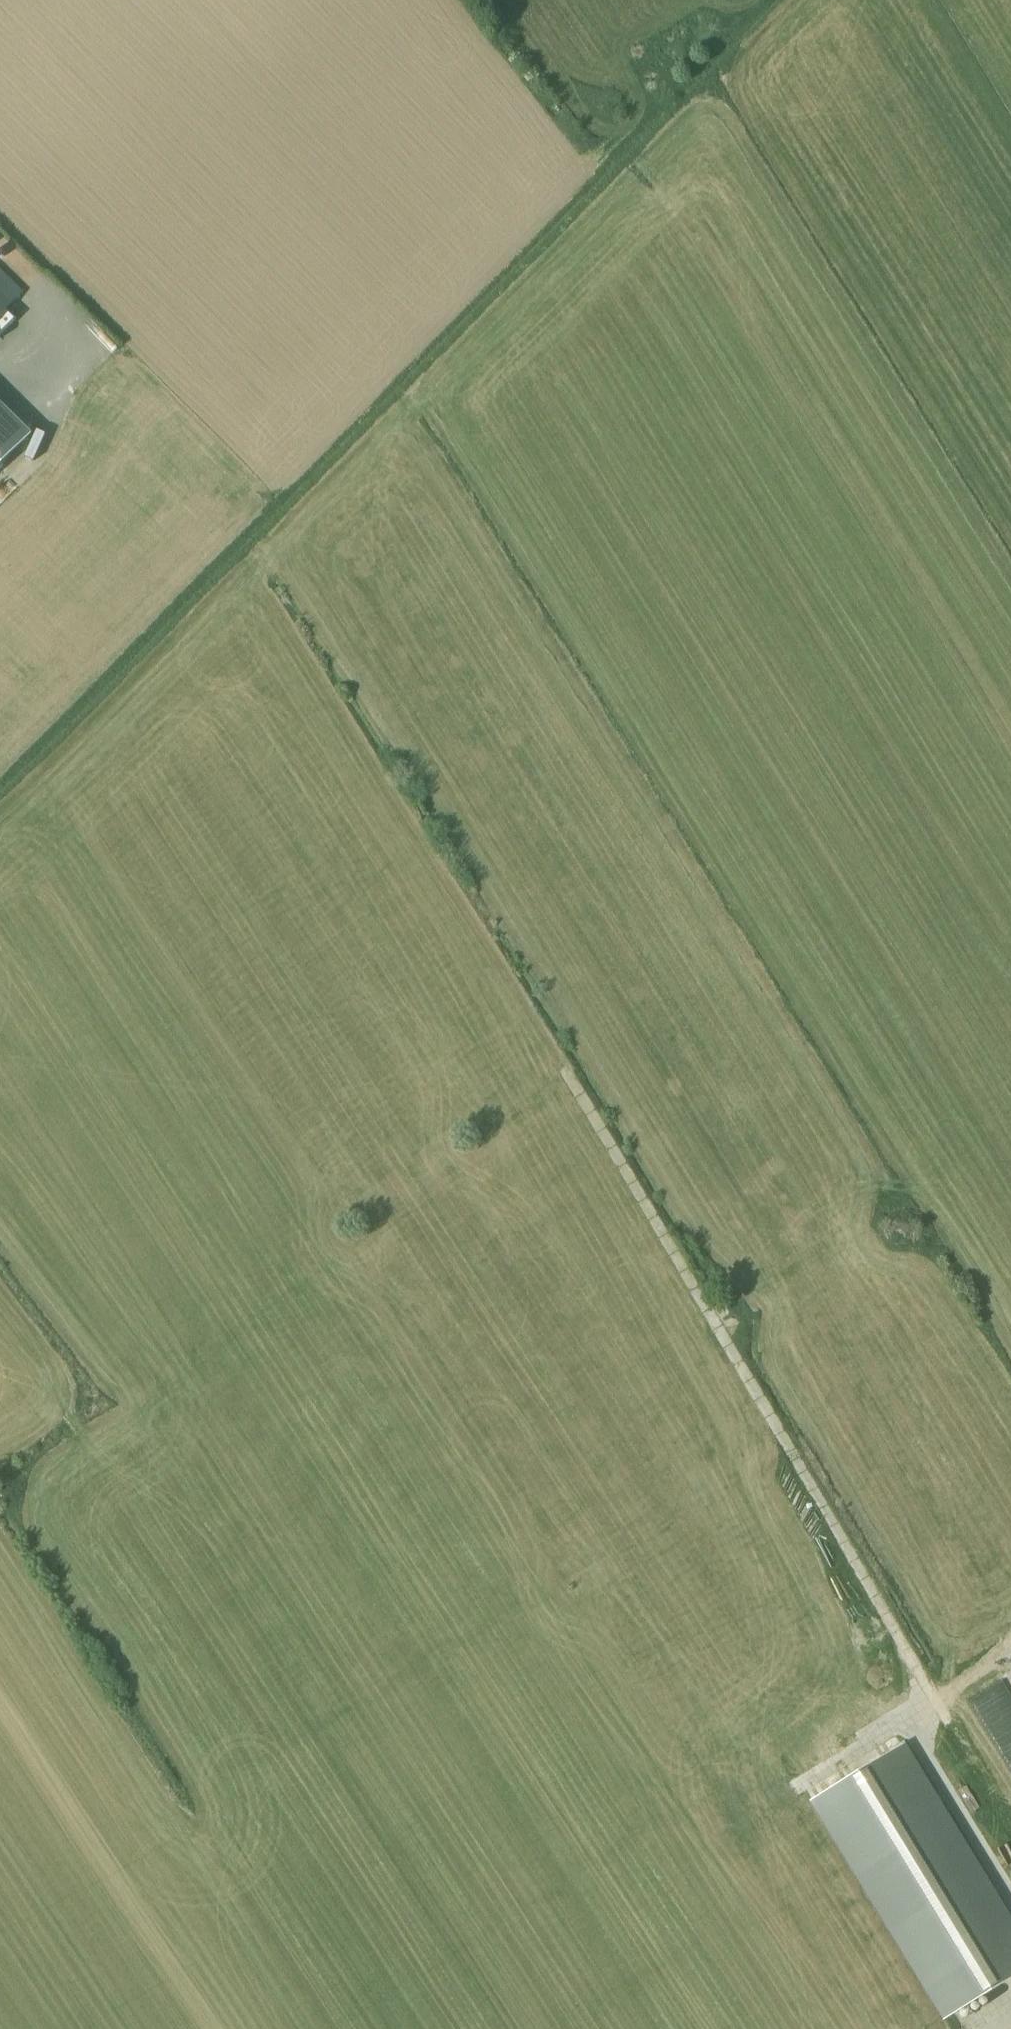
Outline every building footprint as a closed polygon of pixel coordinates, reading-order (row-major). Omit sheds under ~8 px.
[(20,294),(0,273),(0,315),(20,294)] [(33,433),(0,400),(0,466),(33,433)] [(974,1696),(1010,1766),(1010,1682),(1009,1678),(974,1696)] [(820,1800),(950,2012),(1010,1975),(1010,1919),(906,1747),(834,1791),(820,1800)]
